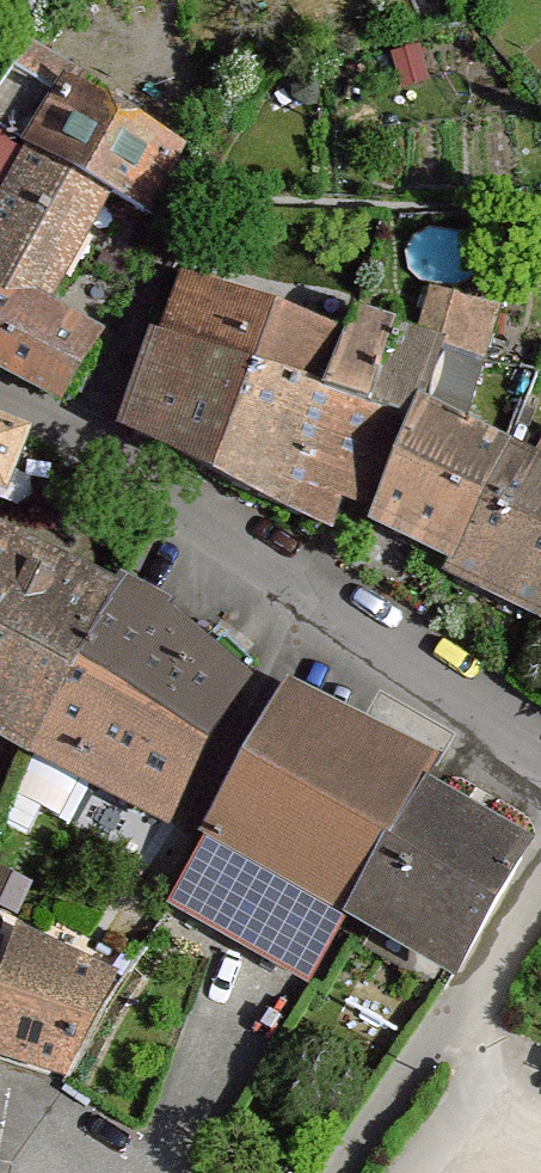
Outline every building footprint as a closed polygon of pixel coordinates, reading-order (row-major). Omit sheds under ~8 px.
[(63,409),(101,342),(49,313),(114,200),(156,221),(186,161),(77,93),(82,84),(37,60),(26,54),(0,98),(0,134),(39,156),(32,167),(0,224),(0,376),(63,409)] [(32,167),(0,150),(0,224),(32,167)] [(337,337),(178,282),(157,342),(145,338),(118,424),(320,527),(331,495),(372,511),(409,424),(313,391),(337,337)] [(428,287),(414,333),(435,341),(414,408),(456,430),(491,307),(428,287)] [(349,310),(337,337),(313,391),(409,424),(414,408),(435,341),(414,333),(349,310)] [(540,616),(540,471),(456,430),(414,408),(409,424),(372,511),(371,518),(451,560),(446,569),(540,616)] [(32,442),(0,430),(0,497),(10,500),(32,442)] [(247,681),(166,607),(121,585),(117,592),(0,534),(0,743),(32,759),(35,752),(165,823),(247,681)] [(427,790),(436,774),(291,696),(175,913),(320,990),(355,926),(427,790)] [(443,979),(522,847),(427,790),(355,926),(443,979)] [(22,948),(0,1015),(0,1060),(25,1069),(49,1077),(102,984),(22,948)]
